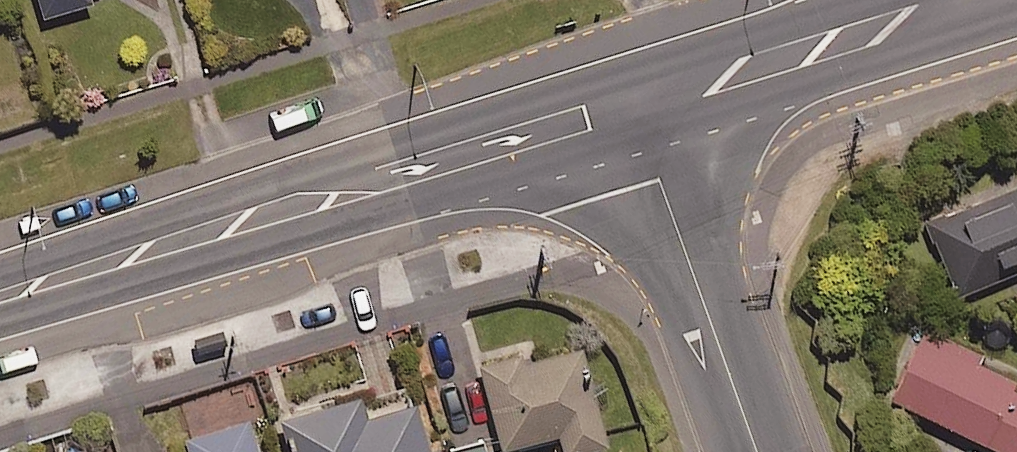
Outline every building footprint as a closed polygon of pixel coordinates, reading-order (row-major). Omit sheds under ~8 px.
[(46,21),(95,7),(93,0),(40,0),(46,21)] [(1016,262),(1016,175),(922,213),(951,288),(1016,262)] [(1015,361),(920,317),(886,390),(1016,451),(1016,383),(1007,379),(1015,361)] [(559,446),(598,438),(578,337),(477,357),(493,437),(555,425),(559,446)] [(361,405),(355,386),(275,411),(288,451),(429,451),(410,390),(361,405)] [(245,411),(181,430),(188,451),(257,451),(245,411)] [(481,438),(447,447),(448,451),(485,451),(481,438)]
